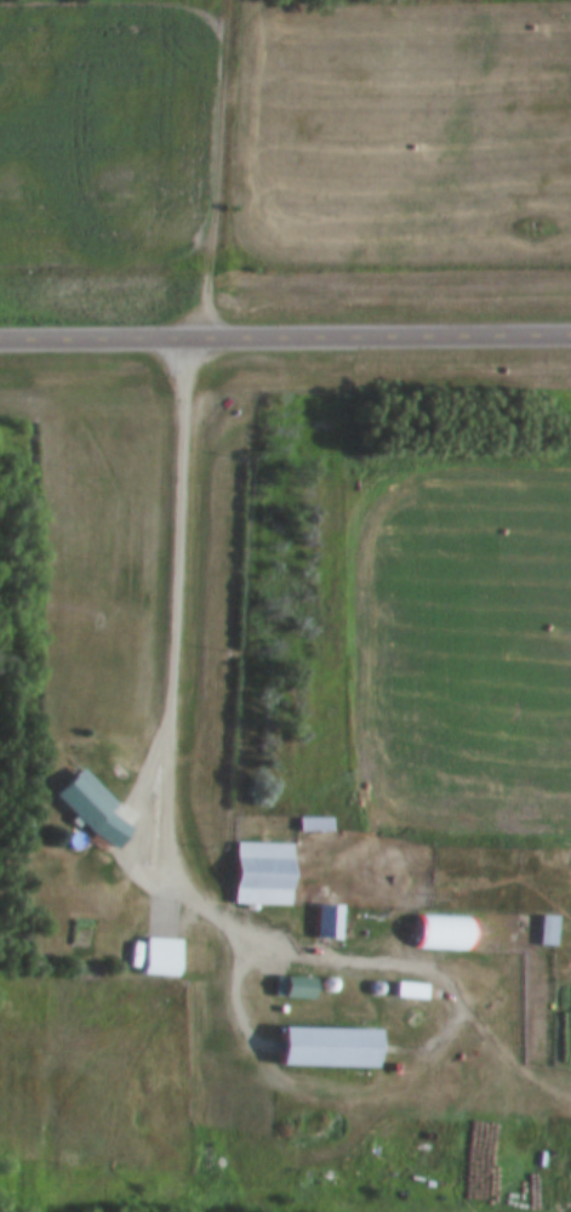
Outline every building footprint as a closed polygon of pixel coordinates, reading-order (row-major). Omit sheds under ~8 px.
[(135,827),(78,768),(50,795),(106,854),(135,827)] [(329,833),(329,818),(297,818),(297,833),(329,833)] [(232,907),(289,908),(290,844),(233,843),(232,907)] [(340,906),(315,906),(315,940),(340,940),(340,906)] [(539,947),(555,947),(555,916),(539,916),(539,947)] [(180,943),(146,936),(139,972),(173,979),(180,943)] [(282,1001),(314,1001),(314,980),(282,980),(282,1001)] [(275,1070),(372,1070),(372,1031),(275,1031),(275,1070)]
